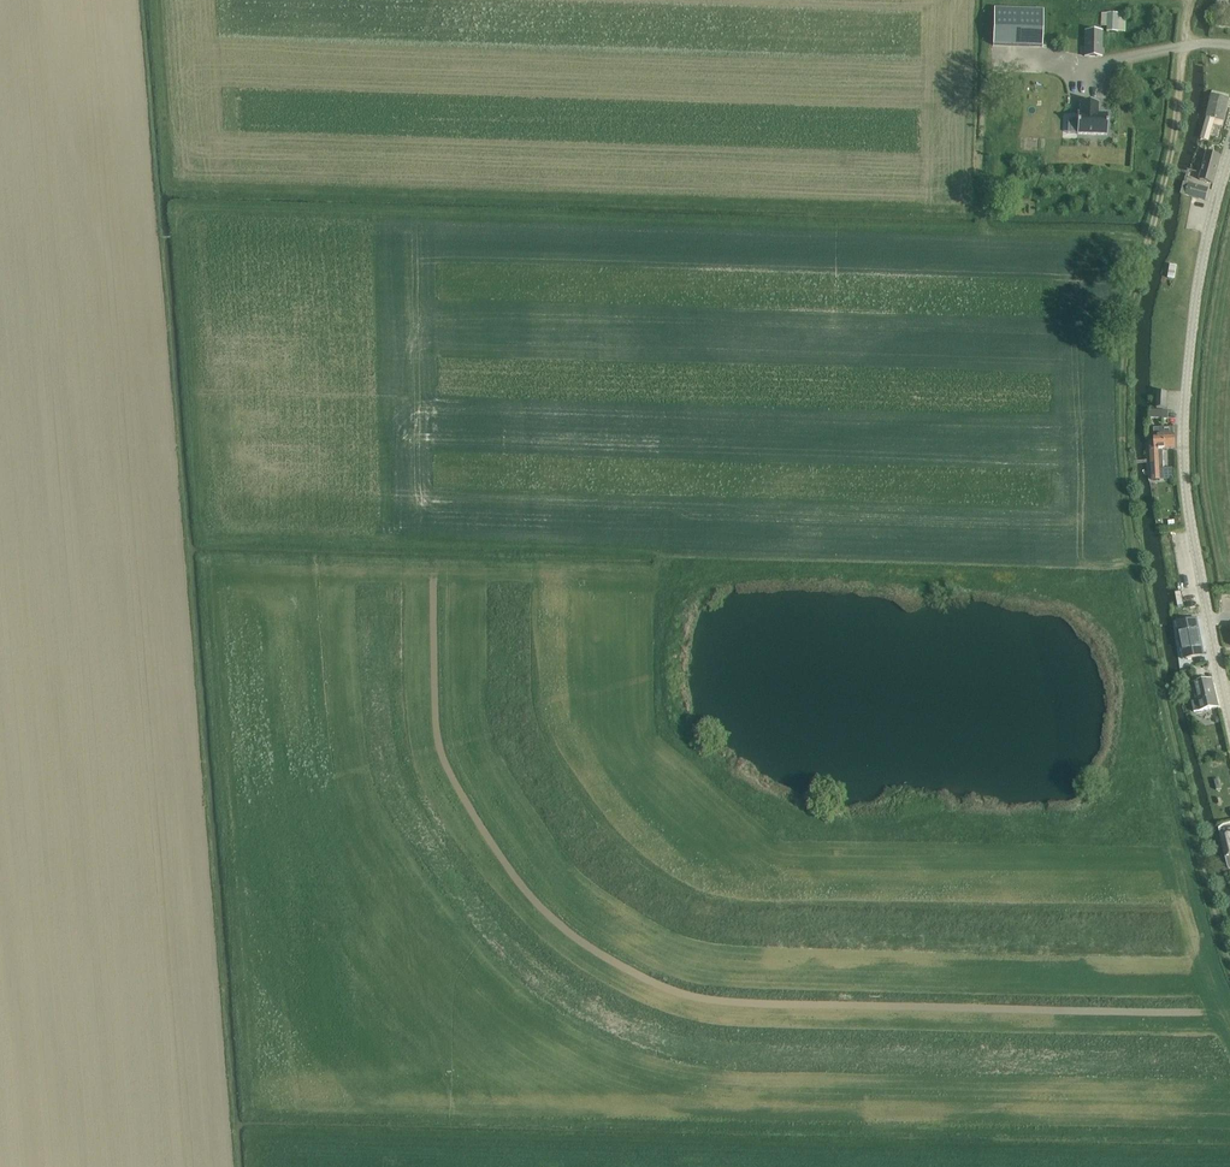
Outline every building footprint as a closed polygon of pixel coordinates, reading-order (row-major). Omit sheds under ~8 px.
[(994,8),(993,46),(1043,47),(1044,10),(994,8)] [(1126,14),(1102,13),(1101,26),(1107,26),(1107,31),(1126,32),(1126,14)] [(1084,56),(1102,56),(1102,32),(1085,32),(1084,56)] [(1229,99),(1211,95),(1201,139),(1210,141),(1215,119),(1224,121),(1229,99)] [(1077,134),(1077,135),(1107,135),(1108,113),(1099,113),(1099,102),(1080,102),(1080,112),(1078,112),(1078,119),(1077,134)] [(1213,184),(1221,156),(1207,153),(1200,180),(1213,184)] [(1209,189),(1189,183),(1186,195),(1205,200),(1209,189)] [(1166,408),(1167,392),(1158,392),(1157,408),(1166,408)] [(1152,410),(1151,418),(1167,419),(1167,411),(1152,410)] [(1155,441),(1151,441),(1152,470),(1153,482),(1162,481),(1162,480),(1161,469),(1164,468),(1163,455),(1162,455),(1162,449),(1176,448),(1175,435),(1174,435),(1174,427),(1161,428),(1161,436),(1154,436),(1155,441)] [(1182,517),(1174,518),(1176,525),(1183,524),(1182,517)] [(1178,644),(1183,667),(1201,663),(1196,639),(1183,642),(1184,643),(1178,644)] [(1192,702),(1194,712),(1218,707),(1212,679),(1194,684),(1198,701),(1192,702)] [(1229,868),(1229,833),(1221,835),(1229,868)]
